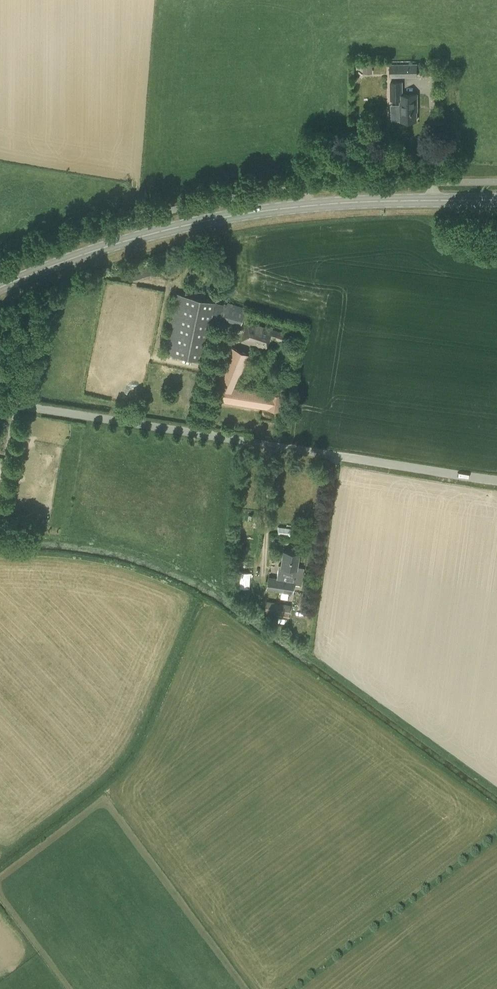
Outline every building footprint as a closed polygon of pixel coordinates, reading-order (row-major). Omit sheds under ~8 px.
[(371,61),(363,62),(364,72),(371,72),(371,61)] [(418,63),(390,63),(390,76),(417,76),(418,63)] [(390,81),(390,100),(400,100),(401,120),(417,120),(417,105),(417,94),(403,94),(403,81),(390,81)] [(153,269),(134,273),(135,277),(154,273),(153,269)] [(208,326),(214,301),(175,292),(163,352),(172,354),(202,360),(204,347),(211,348),(215,328),(208,326)] [(219,318),(241,324),(246,308),(231,303),(231,306),(223,303),(219,318)] [(283,341),(285,335),(248,323),(242,341),(265,348),(268,336),(283,341)] [(231,391),(246,353),(230,347),(214,384),(212,400),(279,411),(282,395),(262,392),(261,396),(231,391)] [(291,534),(291,526),(278,526),(277,534),(291,534)] [(284,550),(281,565),(286,566),(285,574),(284,579),(268,576),(266,589),(293,593),(294,583),(301,584),(304,567),(296,566),(298,553),(284,550)] [(290,605),(266,601),(263,613),(288,617),(290,605)]
